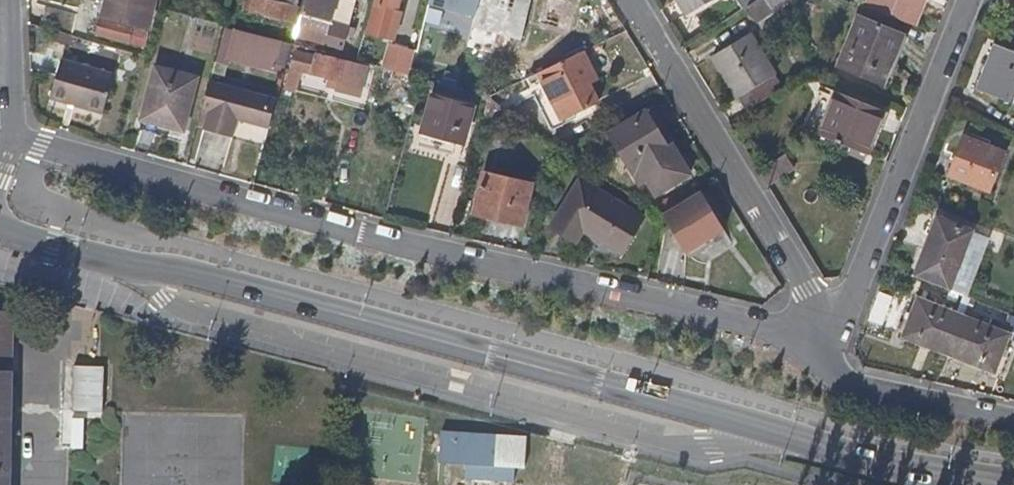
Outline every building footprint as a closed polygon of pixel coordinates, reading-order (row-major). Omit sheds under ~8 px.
[(149,22),(132,17),(137,0),(105,0),(99,21),(96,33),(95,34),(102,36),(142,47),(149,22)] [(155,0),(137,0),(132,17),(149,22),(155,0)] [(251,0),(244,0),(242,9),(248,10),(251,0)] [(279,0),(251,0),(248,10),(293,23),(297,6),(295,5),(279,0)] [(564,0),(545,0),(539,21),(557,27),(561,13),(564,0)] [(714,0),(678,0),(688,16),(714,0)] [(791,0),(754,0),(751,2),(746,7),(757,22),(791,0)] [(913,0),(871,0),(868,9),(905,24),(913,0)] [(927,0),(913,0),(905,24),(916,29),(927,0)] [(70,35),(75,15),(52,8),(46,28),(70,35)] [(342,47),(350,19),(331,13),(328,26),(316,23),(312,39),(342,47)] [(564,29),(568,16),(561,13),(557,27),(564,29)] [(891,74),(906,35),(857,16),(838,64),(881,82),(886,72),(891,74)] [(96,33),(99,21),(94,19),(90,31),(96,33)] [(312,39),(316,23),(300,19),(296,34),(312,39)] [(225,65),(230,44),(233,31),(223,29),(214,62),(225,65)] [(277,56),(280,44),(246,35),(233,31),(230,44),(254,49),(252,57),(275,63),(277,56)] [(781,88),(768,69),(746,35),(710,57),(743,111),(781,88)] [(395,69),(400,53),(401,45),(390,42),(383,66),(395,69)] [(284,58),(287,46),(280,44),(277,56),(284,58)] [(1013,86),(1013,53),(994,45),(977,88),(1008,101),(1013,86)] [(563,120),(599,102),(591,83),(598,80),(584,52),(530,77),(553,123),(563,120)] [(339,81),(343,63),(315,55),(315,58),(295,53),(291,67),(339,81)] [(407,72),(411,57),(400,53),(395,69),(407,72)] [(103,112),(113,74),(60,59),(49,98),(103,112)] [(356,86),(361,68),(343,63),(339,81),(356,86)] [(183,132),(198,79),(155,67),(140,120),(183,132)] [(411,114),(420,81),(410,78),(399,111),(411,114)] [(265,129),(273,98),(249,92),(209,81),(204,97),(204,98),(211,100),(202,128),(202,130),(232,138),(237,121),(265,129)] [(865,153),(882,110),(834,92),(832,98),(817,135),(850,148),(865,153)] [(817,135),(832,98),(826,94),(811,133),(817,135)] [(461,154),(473,106),(430,96),(418,143),(461,154)] [(202,128),(211,100),(204,98),(196,127),(202,128)] [(663,149),(661,145),(663,142),(646,113),(609,136),(621,154),(641,186),(648,182),(656,196),(691,174),(672,143),(663,149)] [(565,126),(563,120),(553,123),(555,129),(565,126)] [(988,192),(1003,153),(963,137),(948,176),(988,192)] [(766,185),(795,169),(786,153),(758,169),(766,185)] [(645,219),(626,206),(631,196),(587,169),(582,181),(580,181),(554,227),(578,242),(586,230),(625,253),(645,219)] [(521,225),(531,185),(482,173),(472,212),(521,225)] [(688,254),(725,229),(700,191),(661,215),(688,254)] [(957,265),(975,219),(941,206),(923,251),(957,265)] [(970,298),(963,316),(1007,335),(1013,337),(1013,314),(970,298)] [(947,354),(963,316),(917,299),(902,336),(947,354)] [(11,427),(11,373),(6,364),(12,361),(13,312),(0,312),(0,484),(9,484),(11,427)] [(993,372),(1007,335),(963,316),(947,354),(993,372)] [(104,411),(105,366),(75,366),(74,412),(104,411)] [(524,467),(526,439),(441,433),(439,461),(465,462),(464,477),(513,481),(514,466),(524,467)]
